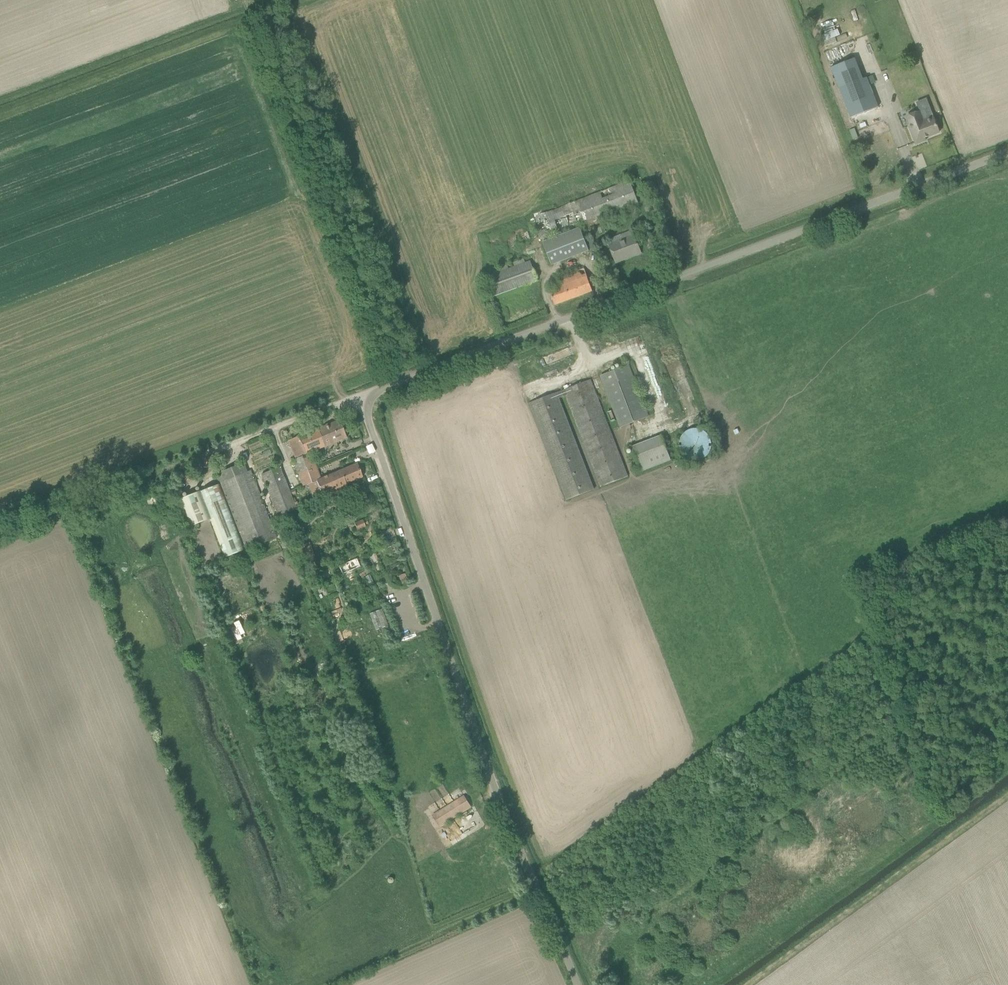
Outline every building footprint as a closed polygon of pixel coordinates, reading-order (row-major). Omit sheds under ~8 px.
[(855,58),(831,68),(836,82),(839,89),(863,80),(861,73),(855,58)] [(863,80),(839,89),(847,109),(851,118),(878,107),(875,99),(867,78),(863,80)] [(939,132),(935,123),(932,116),(923,119),(920,111),(916,113),(907,117),(910,125),(909,126),(916,144),(925,140),(924,138),(939,132)] [(543,241),(639,204),(629,180),(534,217),(543,241)] [(513,234),(516,245),(528,242),(525,230),(513,234)] [(614,243),(609,244),(616,262),(641,253),(635,238),(634,235),(632,230),(612,237),(614,243)] [(577,233),(539,247),(547,269),(585,256),(577,233)] [(537,279),(530,261),(486,277),(492,296),(537,279)] [(592,291),(589,282),(584,268),(560,277),(563,286),(550,290),(555,305),(592,291)] [(621,427),(648,417),(627,365),(601,375),(621,427)] [(530,403),(533,412),(566,500),(594,489),(559,398),(566,396),(601,487),(627,476),(590,380),(530,403)] [(298,436),(288,440),(296,458),(306,454),(310,452),(337,441),(347,437),(339,420),(309,432),(300,436),(298,436)] [(708,458),(707,430),(683,431),(685,459),(708,458)] [(661,435),(632,446),(642,472),(671,461),(661,435)] [(296,458),(293,459),(298,473),(315,466),(310,452),(306,454),(296,458)] [(320,478),(308,483),(315,501),(348,488),(346,484),(356,480),(358,483),(362,481),(361,478),(363,477),(357,463),(320,478)] [(278,537),(250,470),(248,471),(245,464),(217,475),(248,550),(278,537)] [(315,466),(298,473),(303,485),(306,484),(308,483),(320,478),(315,466)] [(289,491),(280,468),(263,475),(280,516),(297,509),(291,496),(289,491)] [(191,526),(210,519),(225,557),(245,550),(220,484),(200,492),(200,491),(180,498),(191,526)] [(354,523),(357,530),(365,527),(364,525),(368,524),(366,520),(363,521),(362,520),(354,523)] [(358,568),(355,559),(339,566),(343,575),(358,568)] [(126,569),(119,572),(123,581),(130,578),(126,569)] [(317,574),(311,576),(316,587),(321,585),(317,574)] [(464,796),(434,816),(441,827),(471,807),(464,796)]
